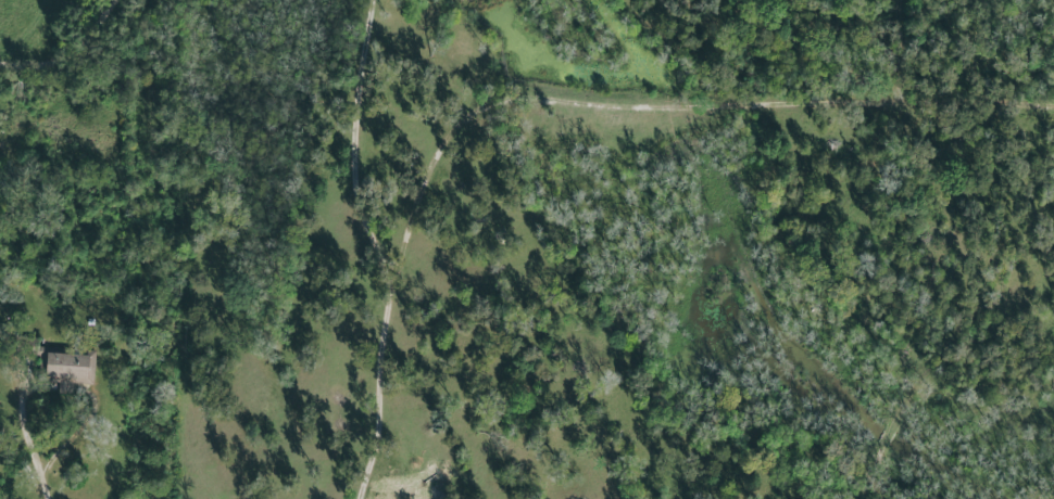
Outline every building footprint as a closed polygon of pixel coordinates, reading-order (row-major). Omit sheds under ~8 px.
[(94,385),(96,355),(47,353),(48,348),(38,347),(39,339),(18,338),(18,354),(40,355),(39,381),(59,382),(59,395),(72,395),(73,384),(94,385)]
